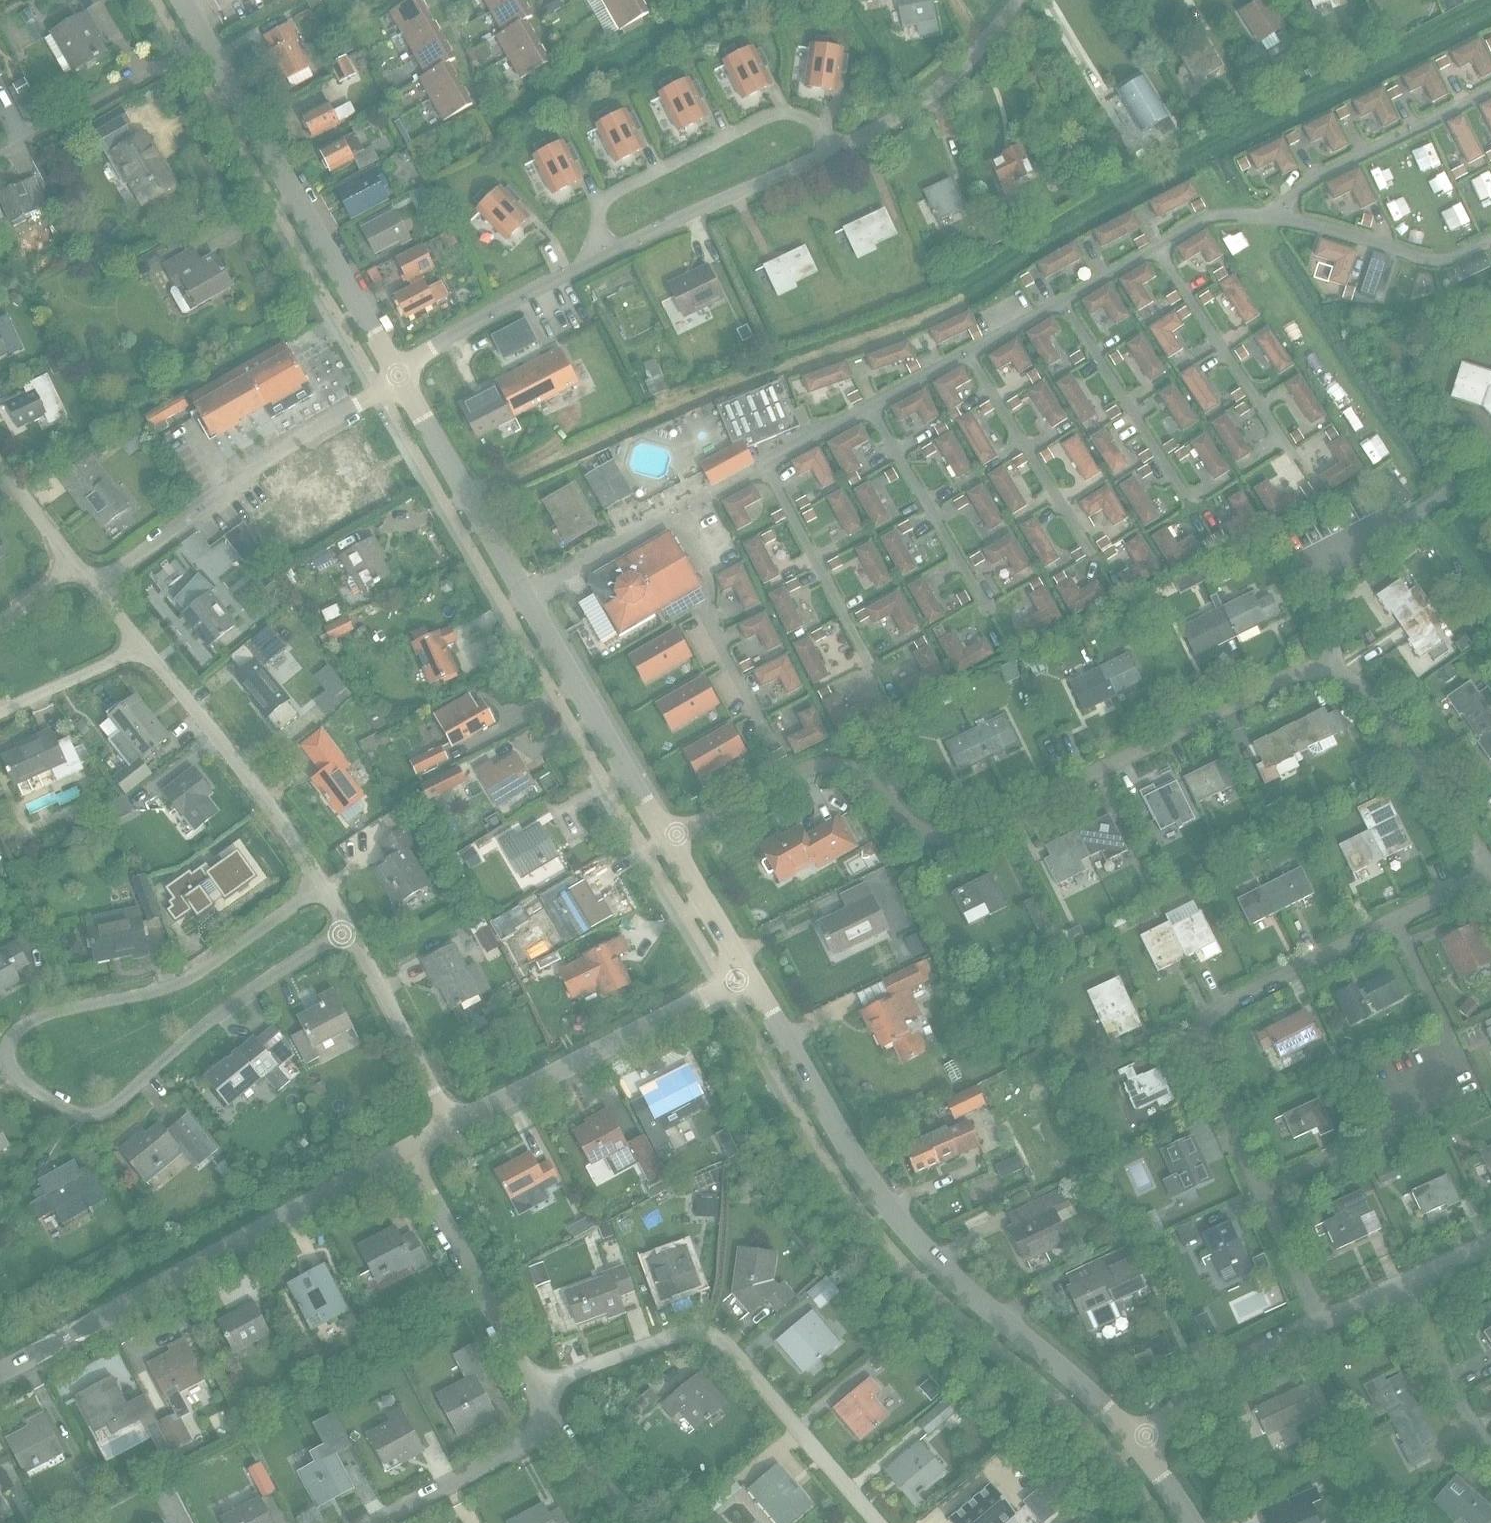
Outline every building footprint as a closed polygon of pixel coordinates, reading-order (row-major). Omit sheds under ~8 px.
[(102,0),(82,0),(87,9),(102,0)] [(327,0),(306,0),(311,8),(327,0)] [(431,16),(421,0),(409,0),(389,11),(402,33),(431,16)] [(510,0),(485,0),(491,11),(510,0)] [(491,11),(503,31),(496,35),(496,36),(532,15),(523,0),(510,0),(491,11)] [(641,0),(621,0),(607,8),(620,29),(648,13),(641,0)] [(935,19),(931,0),(898,0),(903,26),(918,23),(920,34),(937,31),(935,19)] [(1284,25),(1268,0),(1260,0),(1253,5),(1254,6),(1243,13),(1260,40),(1284,25)] [(75,70),(105,52),(91,29),(95,26),(87,13),(54,32),(75,70)] [(508,56),(537,40),(525,20),(532,16),(532,15),(496,36),(508,56)] [(431,16),(402,33),(414,53),(443,37),(431,16)] [(268,51),(283,80),(286,78),(291,86),(313,75),(294,38),(296,37),(288,21),(264,34),(271,50),(268,51)] [(1396,32),(1391,21),(1380,25),(1384,37),(1396,32)] [(443,37),(414,53),(426,73),(419,77),(419,78),(454,57),(443,37)] [(1196,80),(1221,65),(1204,37),(1195,43),(1194,42),(1188,45),(1190,48),(1180,54),(1196,80)] [(1449,53),(1457,69),(1471,61),(1480,78),(1490,72),(1490,61),(1479,38),(1449,53)] [(537,40),(508,56),(520,78),(549,61),(537,40)] [(842,54),(842,49),(810,44),(804,86),(837,91),(840,68),(845,69),(847,55),(842,54)] [(752,46),(723,61),(742,98),(771,84),(761,64),(766,62),(760,49),(755,51),(752,46)] [(331,64),(340,81),(354,74),(345,56),(331,64)] [(454,57),(419,78),(431,99),(460,82),(448,62),(455,58),(454,57)] [(1431,61),(1401,77),(1409,92),(1423,85),(1432,102),(1448,94),(1431,61)] [(1131,84),(1119,92),(1138,123),(1150,116),(1154,123),(1162,135),(1173,128),(1166,116),(1141,74),(1129,81),(1131,84)] [(691,83),(688,78),(659,93),(678,130),(707,116),(697,96),(702,93),(696,81),(691,83)] [(460,82),(431,99),(443,120),(472,104),(460,82)] [(1382,87),(1352,102),(1360,117),(1374,111),(1382,127),(1398,120),(1382,87)] [(327,102),(302,115),(303,118),(302,121),(305,128),(308,128),(312,136),(338,122),(337,122),(355,112),(350,102),(332,111),(327,102)] [(98,140),(126,124),(118,110),(89,126),(98,140)] [(628,115),(625,110),(596,124),(615,162),(644,148),(634,128),(639,125),(633,112),(628,115)] [(1331,112),(1302,127),(1310,143),(1324,136),(1332,153),(1348,144),(1331,112)] [(329,168),(331,171),(353,158),(359,169),(378,159),(372,145),(352,155),(347,146),(358,140),(354,132),(320,150),(324,157),(322,161),(325,167),(329,168)] [(143,205),(176,186),(145,133),(113,152),(143,205)] [(1283,137),(1248,154),(1256,170),(1275,161),(1281,175),(1297,167),(1283,137)] [(565,146),(562,141),(533,156),(552,193),(581,179),(571,159),(576,156),(570,144),(565,146)] [(1017,185),(1015,180),(1032,172),(1019,145),(1009,150),(1011,153),(992,162),(1005,191),(1017,185)] [(1359,166),(1325,183),(1332,200),(1351,191),(1360,210),(1376,202),(1359,166)] [(384,184),(378,169),(346,185),(357,211),(382,201),(376,188),(384,184)] [(24,180),(0,192),(0,198),(12,222),(14,226),(28,219),(26,216),(49,204),(34,175),(24,180)] [(938,219),(964,207),(950,177),(924,190),(938,219)] [(1190,180),(1148,202),(1156,218),(1198,196),(1190,180)] [(503,190),(500,186),(476,209),(506,239),(529,217),(513,201),(517,197),(508,186),(503,190)] [(402,243),(411,239),(395,209),(361,227),(375,253),(400,240),(402,243)] [(871,245),(896,233),(884,209),(845,228),(854,248),(869,241),(871,245)] [(1132,211),(1092,231),(1100,248),(1140,227),(1132,211)] [(1206,228),(1175,247),(1184,262),(1201,251),(1208,264),(1223,255),(1206,228)] [(1083,257),(1074,242),(1036,263),(1044,279),(1083,257)] [(1342,248),(1330,244),(1321,274),(1333,277),(1342,248)] [(427,287),(420,274),(435,266),(424,246),(399,260),(413,285),(396,294),(407,317),(450,294),(442,279),(427,287)] [(792,282),(816,271),(805,246),(765,265),(775,286),(790,278),(792,282)] [(199,305),(233,285),(215,254),(196,265),(188,251),(165,265),(177,286),(185,282),(199,305)] [(1362,253),(1350,290),(1373,298),(1385,260),(1362,253)] [(1118,279),(1138,311),(1152,302),(1142,285),(1156,277),(1146,262),(1118,279)] [(669,284),(685,316),(723,297),(708,266),(669,284)] [(1234,273),(1218,284),(1245,324),(1260,314),(1234,273)] [(1115,325),(1128,316),(1109,284),(1080,301),(1090,315),(1103,307),(1115,325)] [(1148,327),(1168,358),(1182,349),(1171,332),(1184,325),(1174,310),(1148,327)] [(976,326),(969,311),(928,330),(936,345),(976,326)] [(1051,317),(1025,333),(1046,368),(1060,359),(1048,338),(1060,331),(1051,317)] [(509,335),(517,351),(536,341),(525,318),(491,336),(503,358),(505,357),(497,341),(509,335)] [(1268,326),(1253,336),(1278,375),(1293,365),(1268,326)] [(9,352),(0,334),(0,356),(9,352)] [(1126,344),(1150,381),(1165,372),(1141,334),(1126,344)] [(1016,337),(987,355),(996,371),(1010,361),(1018,373),(1032,364),(1016,337)] [(872,371),(914,356),(908,340),(866,355),(872,371)] [(196,408),(212,435),(305,381),(289,354),(282,343),(190,397),(197,408),(196,408)] [(477,436),(579,383),(561,347),(495,381),(497,385),(460,404),(477,436)] [(807,394),(851,378),(846,362),(802,376),(807,394)] [(1462,362),(1452,396),(1483,405),(1490,414),(1490,371),(1462,362)] [(962,365),(932,383),(948,412),(962,403),(954,389),(970,380),(962,365)] [(1204,414),(1219,403),(1193,365),(1178,375),(1204,414)] [(1055,384),(1081,424),(1096,415),(1071,374),(1055,384)] [(1311,425),(1326,415),(1300,374),(1285,384),(1311,425)] [(746,448),(799,426),(780,380),(717,406),(732,443),(742,439),(746,448)] [(1043,381),(1027,391),(1051,428),(1066,418),(1043,381)] [(1173,384),(1158,394),(1182,431),(1197,421),(1173,384)] [(18,427),(47,414),(35,388),(6,402),(18,427)] [(924,388),(890,407),(898,422),(918,411),(924,423),(939,415),(924,388)] [(169,425),(166,419),(187,408),(180,397),(143,419),(149,428),(154,426),(157,431),(169,425)] [(955,421),(982,466),(997,456),(970,411),(955,421)] [(1236,462),(1251,452),(1225,414),(1210,423),(1236,462)] [(117,436),(130,453),(148,440),(134,422),(117,436)] [(861,423),(826,443),(844,476),(860,467),(850,450),(869,440),(861,423)] [(1089,437),(1112,475),(1128,465),(1104,427),(1089,437)] [(949,431),(934,440),(957,479),(972,469),(949,431)] [(1214,480),(1229,470),(1205,433),(1190,443),(1214,480)] [(1100,472),(1076,434),(1061,444),(1085,481),(1100,472)] [(1318,476),(1327,492),(1363,468),(1342,436),(1328,445),(1339,463),(1318,476)] [(711,485),(753,462),(741,440),(700,463),(711,485)] [(818,446),(790,461),(798,476),(811,468),(821,488),(836,480),(818,446)] [(331,526),(358,510),(338,476),(342,473),(329,453),(275,491),(280,500),(267,508),(282,534),(297,525),(294,519),(319,505),(331,526)] [(102,527),(126,508),(88,457),(60,478),(83,509),(86,507),(102,527)] [(605,510),(632,494),(612,459),(585,475),(605,510)] [(987,475),(1012,514),(1026,505),(1003,465),(987,475)] [(1393,474),(1382,482),(1401,507),(1412,499),(1393,474)] [(1144,527),(1160,517),(1134,476),(1118,485),(1144,527)] [(1267,479),(1252,487),(1272,519),(1300,502),(1291,488),(1277,496),(1267,479)] [(890,520),(869,481),(853,489),(875,528),(890,520)] [(981,483),(966,493),(989,531),(1004,521),(981,483)] [(721,501),(737,531),(752,523),(744,508),(761,499),(754,484),(721,501)] [(1112,527),(1127,517),(1107,484),(1078,503),(1088,518),(1102,509),(1112,527)] [(567,540),(594,526),(574,486),(556,495),(560,504),(549,510),(567,540)] [(863,528),(841,488),(825,497),(848,537),(863,528)] [(1260,523),(1242,491),(1228,498),(1237,515),(1223,524),(1231,539),(1260,523)] [(1044,568),(1058,559),(1034,517),(1018,526),(1044,568)] [(1166,527),(1151,536),(1171,569),(1201,550),(1191,535),(1177,544),(1166,527)] [(916,567),(895,529),(879,538),(901,577),(916,567)] [(1017,574),(1030,565),(1011,532),(983,550),(992,565),(1005,557),(1017,574)] [(578,602),(601,640),(619,630),(619,631),(698,586),(667,533),(596,575),(590,573),(587,584),(593,585),(596,592),(578,602)] [(1118,575),(1127,590),(1161,570),(1139,535),(1123,545),(1136,564),(1118,575)] [(779,576),(759,536),(743,544),(764,584),(779,576)] [(361,591),(387,575),(377,557),(382,554),(372,538),(341,556),(361,591)] [(876,589),(892,579),(871,541),(854,550),(876,589)] [(741,563),(715,575),(722,592),(733,586),(744,610),(760,602),(741,563)] [(212,644),(236,624),(210,592),(214,588),(199,574),(174,599),(185,612),(182,614),(192,626),(195,623),(212,644)] [(922,577),(907,586),(929,624),(945,616),(922,577)] [(1071,577),(1055,586),(1073,616),(1105,596),(1096,580),(1079,591),(1071,577)] [(1402,624),(1431,603),(1422,591),(1414,597),(1400,578),(1376,595),(1389,613),(1392,610),(1402,624)] [(1016,624),(1025,640),(1063,619),(1044,586),(1028,595),(1038,612),(1016,624)] [(767,594),(787,634),(803,626),(784,587),(767,594)] [(903,636),(918,627),(898,590),(865,609),(874,624),(891,615),(903,636)] [(1250,592),(1222,606),(1236,635),(1265,621),(1264,619),(1278,612),(1269,594),(1255,601),(1250,592)] [(1431,603),(1402,624),(1411,637),(1407,640),(1420,658),(1444,641),(1431,623),(1440,616),(1431,603)] [(1196,655),(1208,649),(1236,635),(1222,606),(1181,626),(1196,655)] [(765,611),(737,625),(745,640),(757,634),(766,652),(781,644),(765,611)] [(347,616),(323,627),(328,638),(352,627),(347,616)] [(268,625),(230,656),(241,670),(236,675),(257,702),(254,704),(266,717),(267,717),(278,731),(299,715),(287,700),(288,700),(262,667),(286,647),(268,625)] [(444,646),(455,641),(450,628),(414,644),(431,683),(443,677),(445,681),(457,676),(444,646)] [(954,631),(937,640),(956,674),(993,653),(984,638),(963,649),(954,631)] [(646,679),(688,655),(674,632),(633,656),(646,679)] [(828,676),(809,636),(793,644),(813,684),(828,676)] [(901,682),(909,699),(947,678),(928,644),(912,652),(923,670),(901,682)] [(1127,653),(1099,667),(1113,696),(1142,682),(1127,653)] [(786,654),(751,671),(760,687),(778,678),(786,694),(802,686),(786,654)] [(1113,696),(1099,667),(1070,682),(1085,710),(1113,696)] [(674,726),(715,703),(702,679),(660,703),(674,726)] [(1490,713),(1490,694),(1484,699),(1470,680),(1446,697),(1459,716),(1463,713),(1472,726),(1490,713)] [(837,692),(821,700),(839,734),(876,715),(868,698),(846,710),(837,692)] [(139,759),(168,736),(135,696),(122,706),(119,702),(107,712),(121,730),(109,739),(129,765),(114,778),(125,792),(150,772),(139,759)] [(460,742),(494,722),(482,701),(473,706),(467,696),(436,714),(446,731),(451,728),(460,742)] [(829,737),(813,707),(797,714),(804,729),(786,738),(794,755),(829,737)] [(1324,708),(1319,710),(1286,726),(1298,751),(1344,728),(1335,711),(1327,714),(1324,708)] [(1472,726),(1482,739),(1477,742),(1490,760),(1490,759),(1490,713),(1472,726)] [(1004,715),(975,729),(990,757),(1018,743),(1004,715)] [(1286,726),(1253,742),(1263,762),(1256,765),(1265,783),(1279,776),(1277,773),(1297,763),(1292,754),(1298,751),(1286,726)] [(742,750),(729,727),(688,751),(701,774),(742,750)] [(990,757),(975,729),(947,743),(961,772),(990,757)] [(59,780),(72,774),(54,736),(42,741),(41,739),(3,756),(16,784),(53,767),(59,780)] [(339,813),(362,796),(337,762),(342,758),(329,741),(310,755),(323,773),(313,780),(339,813)] [(417,775),(448,759),(442,748),(412,763),(417,775)] [(509,795),(532,781),(516,755),(494,769),(489,761),(476,769),(499,806),(511,798),(509,795)] [(1225,757),(1183,777),(1196,804),(1238,783),(1225,757)] [(419,784),(426,799),(465,779),(457,765),(419,784)] [(195,830),(220,810),(203,789),(207,785),(193,767),(163,791),(195,830)] [(1153,784),(1139,791),(1153,820),(1154,820),(1159,831),(1175,823),(1178,827),(1195,819),(1176,780),(1156,790),(1153,784)] [(106,824),(133,811),(126,797),(99,810),(106,824)] [(399,807),(365,828),(374,842),(408,821),(399,807)] [(1109,814),(1078,829),(1091,856),(1122,840),(1109,814)] [(1368,830),(1383,858),(1412,843),(1398,815),(1368,830)] [(799,827),(781,837),(779,834),(760,845),(767,857),(762,860),(761,863),(766,873),(769,873),(787,863),(792,871),(794,872),(804,867),(804,864),(814,858),(819,866),(855,845),(839,817),(805,837),(799,827)] [(534,866),(556,852),(541,827),(519,841),(514,833),(501,841),(522,877),(536,869),(534,866)] [(396,904),(428,885),(406,850),(415,845),(404,828),(379,844),(388,860),(374,869),(396,904)] [(1091,856),(1078,829),(1046,845),(1052,857),(1046,859),(1058,884),(1085,870),(1081,860),(1091,856)] [(1383,858),(1368,830),(1340,845),(1354,873),(1383,858)] [(189,869),(164,887),(172,898),(168,901),(171,905),(166,909),(175,922),(192,910),(197,918),(215,905),(212,902),(221,895),(224,900),(246,884),(250,882),(241,869),(246,866),(235,850),(209,869),(204,863),(192,872),(189,869)] [(1269,883),(1282,909),(1314,893),(1301,867),(1269,883)] [(989,915),(1008,906),(991,872),(951,892),(962,915),(984,905),(989,915)] [(148,921),(161,916),(146,875),(133,880),(148,921)] [(852,946),(889,928),(866,882),(842,894),(848,907),(818,921),(831,946),(851,943),(852,946)] [(1250,925),(1282,909),(1269,883),(1237,899),(1250,925)] [(576,937),(611,915),(604,902),(596,907),(582,884),(557,899),(571,922),(567,924),(576,937)] [(528,918),(520,904),(489,922),(500,939),(514,931),(512,928),(528,918)] [(87,918),(89,926),(96,960),(134,952),(135,956),(148,954),(139,908),(87,918)] [(1169,921),(1186,957),(1215,943),(1201,913),(1172,926),(1169,921)] [(1140,935),(1155,966),(1157,971),(1173,964),(1170,958),(1174,956),(1176,962),(1186,957),(1169,921),(1140,935)] [(1490,961),(1490,960),(1474,925),(1438,943),(1455,979),(1490,961)] [(616,956),(628,950),(622,938),(586,955),(588,958),(560,972),(572,996),(600,983),(606,995),(629,984),(616,956)] [(29,963),(16,941),(2,948),(4,953),(0,955),(0,990),(20,979),(15,971),(29,963)] [(441,987),(453,1008),(489,989),(476,965),(467,970),(453,945),(423,961),(438,988),(441,987)] [(891,995),(861,1010),(868,1024),(871,1023),(882,1046),(893,1041),(903,1063),(928,1051),(912,1019),(900,994),(934,977),(925,959),(883,979),(891,995)] [(1393,1002),(1403,996),(1392,973),(1359,989),(1356,984),(1339,993),(1354,1022),(1372,1012),(1368,1005),(1389,994),(1393,1002)] [(1113,1038),(1141,1025),(1119,978),(1089,991),(1101,1018),(1104,1016),(1113,1038)] [(314,1047),(353,1027),(333,990),(316,999),(321,1008),(299,1020),(304,1030),(293,1036),(307,1064),(320,1057),(314,1047)] [(1264,1049),(1275,1044),(1279,1053),(1293,1045),(1296,1051),(1321,1038),(1306,1009),(1267,1029),(1257,1034),(1264,1049)] [(255,1039),(207,1079),(228,1104),(275,1065),(278,1069),(279,1069),(289,1060),(294,1057),(288,1046),(273,1027),(265,1034),(275,1046),(267,1053),(255,1039)] [(289,1060),(279,1069),(290,1083),(301,1074),(289,1060)] [(1160,1106),(1174,1099),(1159,1067),(1137,1077),(1131,1065),(1118,1071),(1120,1075),(1124,1073),(1128,1081),(1124,1083),(1136,1110),(1157,1101),(1160,1106)] [(685,1113),(698,1106),(678,1069),(664,1076),(666,1080),(643,1093),(657,1119),(681,1106),(685,1113)] [(944,1102),(954,1120),(985,1104),(975,1085),(944,1102)] [(1320,1131),(1333,1124),(1320,1096),(1284,1113),(1295,1138),(1316,1129),(1319,1129),(1320,1131)] [(617,1160),(630,1153),(606,1109),(590,1117),(593,1123),(574,1133),(590,1162),(612,1150),(617,1160)] [(970,1121),(947,1131),(945,1127),(923,1137),(921,1137),(902,1145),(916,1173),(981,1145),(970,1121)] [(198,1162),(209,1153),(183,1123),(172,1132),(173,1132),(168,1136),(159,1124),(146,1135),(143,1131),(120,1150),(143,1178),(178,1149),(178,1148),(183,1144),(198,1162)] [(647,1133),(659,1156),(671,1149),(659,1126),(647,1133)] [(8,1144),(0,1130),(0,1149),(8,1144)] [(648,1180),(662,1172),(642,1135),(628,1143),(648,1180)] [(1182,1192),(1209,1179),(1190,1138),(1162,1151),(1182,1192)] [(518,1160),(496,1172),(510,1199),(525,1191),(533,1206),(548,1198),(543,1189),(558,1180),(547,1160),(537,1166),(529,1151),(517,1157),(518,1160)] [(54,1209),(63,1224),(106,1200),(90,1170),(82,1175),(73,1159),(37,1180),(46,1195),(29,1205),(38,1219),(54,1209)] [(1448,1207),(1461,1201),(1448,1174),(1412,1191),(1423,1215),(1447,1204),(1448,1207)] [(1337,1216),(1323,1222),(1335,1249),(1368,1234),(1360,1217),(1371,1211),(1361,1189),(1336,1201),(1340,1210),(1335,1213),(1337,1216)] [(1054,1210),(1068,1204),(1062,1190),(1029,1205),(1034,1216),(1009,1228),(1024,1260),(1068,1240),(1054,1210)] [(1192,1220),(1175,1228),(1183,1245),(1200,1237),(1192,1220)] [(1252,1269),(1246,1258),(1229,1222),(1204,1234),(1214,1256),(1217,1255),(1223,1268),(1232,1264),(1238,1276),(1252,1269)] [(415,1268),(427,1262),(412,1233),(401,1239),(395,1227),(360,1246),(376,1277),(411,1259),(415,1268)] [(661,1297),(699,1284),(685,1246),(648,1260),(661,1297)] [(1124,1313),(1117,1298),(1122,1295),(1144,1286),(1126,1247),(1087,1266),(1092,1277),(1068,1289),(1089,1331),(1124,1313)] [(777,1309),(794,1295),(782,1282),(777,1286),(771,1279),(775,1253),(740,1248),(735,1291),(750,1310),(767,1297),(777,1309)] [(618,1295),(632,1290),(623,1264),(607,1270),(609,1274),(565,1290),(571,1306),(574,1305),(579,1320),(606,1311),(608,1316),(623,1310),(618,1295)] [(289,1284),(307,1317),(312,1327),(347,1308),(324,1265),(289,1284)] [(525,1272),(535,1300),(548,1295),(539,1268),(525,1272)] [(816,1301),(834,1286),(826,1277),(808,1292),(816,1301)] [(253,1303),(218,1321),(232,1348),(254,1336),(256,1339),(261,1349),(274,1343),(268,1332),(253,1303)] [(807,1367),(831,1347),(815,1328),(823,1322),(813,1310),(776,1341),(792,1359),(797,1354),(807,1367)] [(171,1350),(148,1362),(164,1394),(167,1398),(190,1386),(189,1384),(203,1378),(183,1340),(169,1347),(171,1350)] [(494,1412),(477,1379),(493,1371),(478,1341),(453,1354),(467,1381),(439,1396),(458,1431),(494,1412)] [(897,1352),(888,1342),(866,1360),(875,1371),(897,1352)] [(719,1407),(718,1406),(708,1394),(713,1390),(698,1372),(662,1403),(672,1415),(679,1409),(694,1427),(719,1407)] [(1382,1375),(1364,1385),(1379,1414),(1387,1410),(1392,1419),(1417,1407),(1416,1406),(1400,1375),(1386,1382),(1382,1375)] [(111,1377),(75,1396),(80,1406),(94,1431),(115,1420),(120,1429),(141,1418),(145,1426),(156,1420),(148,1406),(142,1395),(125,1404),(111,1377)] [(869,1378),(836,1406),(832,1409),(848,1427),(853,1424),(862,1435),(888,1414),(873,1396),(879,1390),(869,1378)] [(1307,1385),(1260,1406),(1256,1408),(1268,1434),(1319,1411),(1307,1385)] [(650,1388),(626,1408),(634,1418),(659,1398),(650,1388)] [(929,1433),(955,1411),(946,1401),(920,1422),(929,1433)] [(388,1468),(422,1450),(399,1407),(387,1413),(391,1421),(369,1433),(388,1468)] [(1417,1407),(1392,1419),(1404,1442),(1401,1444),(1412,1465),(1427,1456),(1421,1445),(1433,1439),(1417,1407)] [(171,1450),(189,1441),(175,1412),(156,1421),(171,1450)] [(352,1487),(334,1453),(351,1444),(334,1412),(316,1422),(328,1443),(311,1452),(316,1461),(298,1471),(317,1506),(352,1487)] [(24,1471),(61,1452),(41,1413),(27,1420),(32,1428),(8,1440),(24,1471)] [(913,1497),(941,1474),(924,1453),(927,1451),(918,1440),(884,1468),(893,1479),(896,1476),(913,1497)] [(88,1495),(101,1488),(89,1465),(76,1472),(88,1495)] [(809,1503),(776,1465),(749,1488),(779,1522),(785,1522),(809,1503)] [(713,1509),(739,1487),(731,1478),(705,1499),(713,1509)] [(948,1519),(951,1522),(1003,1522),(1015,1513),(990,1484),(954,1514),(948,1519)] [(1319,1499),(1314,1487),(1286,1499),(1291,1511),(1266,1522),(1267,1522),(1319,1522),(1310,1503),(1319,1499)] [(1468,1522),(1486,1522),(1490,1517),(1490,1506),(1469,1487),(1458,1499),(1445,1487),(1434,1500),(1448,1513),(1451,1509),(1468,1522)] [(1036,1491),(1024,1501),(1041,1522),(1054,1512),(1036,1491)] [(259,1499),(222,1518),(224,1522),(272,1522),(259,1499)] [(558,1508),(547,1514),(541,1503),(507,1521),(508,1522),(566,1522),(558,1508)]
